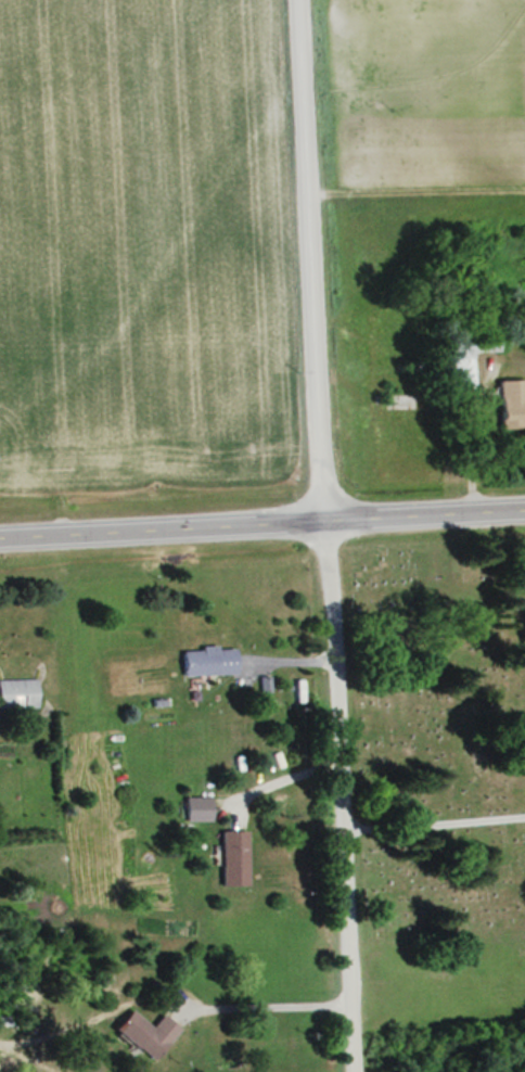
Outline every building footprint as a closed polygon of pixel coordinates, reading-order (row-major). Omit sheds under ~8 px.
[(448,333),(501,331),(502,352),(476,353),(477,385),(450,386),(448,333)] [(499,380),(524,379),(524,427),(501,427),(499,380)] [(182,651),(236,647),(239,672),(184,676),(182,651)] [(41,707),(0,710),(0,678),(39,675),(41,707)] [(182,795),(210,795),(210,820),(182,820),(182,795)] [(221,829),(248,829),(251,885),(223,886),(221,829)] [(130,1007),(113,1029),(157,1062),(183,1028),(165,1013),(155,1025),(130,1007)]
